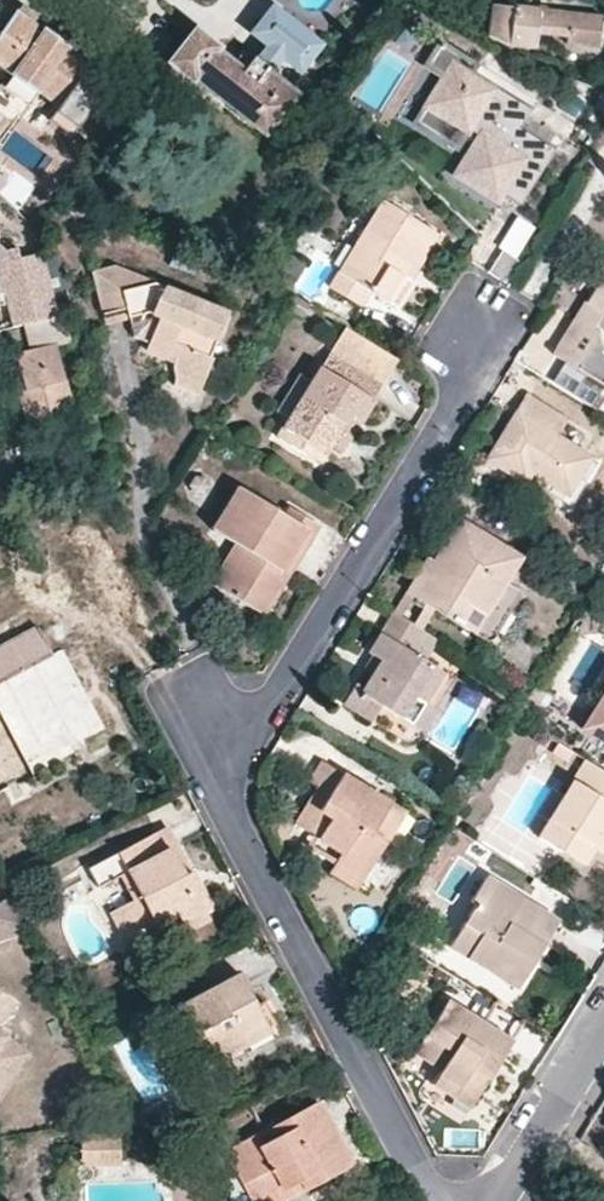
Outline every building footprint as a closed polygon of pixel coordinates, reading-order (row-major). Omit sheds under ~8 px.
[(506,44),(533,47),(535,32),(565,35),(565,44),(596,47),(601,18),(491,6),(489,35),(506,44)] [(9,74),(37,94),(58,107),(88,64),(68,50),(67,47),(43,29),(41,30),(17,14),(0,38),(0,67),(9,74)] [(315,51),(274,16),(258,34),(272,46),(282,55),(299,69),(315,51)] [(195,32),(188,27),(162,60),(168,64),(195,32)] [(205,89),(226,105),(264,134),(279,115),(292,99),(295,94),(267,73),(269,71),(259,62),(252,57),(250,59),(242,53),(232,65),(216,53),(218,49),(198,33),(195,32),(168,64),(188,80),(192,79),(205,89)] [(282,55),(272,46),(259,62),(269,71),(282,55)] [(479,69),(442,48),(430,69),(447,79),(449,77),(434,68),(444,52),(475,71),(472,76),(475,77),(479,69)] [(529,114),(496,94),(497,91),(475,77),(472,76),(475,71),(444,52),(434,68),(449,77),(447,79),(429,108),(432,110),(423,125),(460,147),(469,132),(471,134),(473,131),(487,139),(462,181),(503,206),(510,195),(512,193),(522,199),(550,153),(518,134),(529,114)] [(534,113),(497,91),(496,94),(529,114),(518,134),(550,153),(522,199),(512,193),(510,195),(523,203),(554,153),(522,133),(534,113)] [(460,152),(471,134),(469,132),(460,147),(423,125),(432,110),(429,108),(418,126),(460,152)] [(559,186),(545,178),(537,191),(550,200),(559,186)] [(408,280),(398,273),(426,227),(381,200),(328,287),(359,306),(368,292),(392,307),(408,280)] [(518,257),(535,222),(515,212),(498,248),(518,257)] [(436,234),(426,227),(398,273),(408,280),(436,234)] [(3,295),(11,328),(26,324),(33,350),(56,345),(79,340),(72,313),(57,316),(42,253),(19,259),(17,248),(5,251),(0,248),(0,296),(3,295)] [(284,271),(296,279),(304,264),(292,257),(284,271)] [(210,356),(227,313),(155,284),(150,284),(148,279),(114,267),(92,272),(103,315),(124,309),(127,318),(148,314),(158,318),(148,344),(146,350),(147,352),(149,352),(166,360),(168,356),(172,357),(172,360),(174,364),(178,370),(178,377),(201,388),(213,358),(210,356)] [(598,279),(583,303),(597,312),(588,326),(573,317),(550,356),(580,374),(603,390),(603,283),(598,279)] [(588,326),(597,312),(583,303),(573,317),(588,326)] [(131,337),(148,344),(158,318),(148,314),(127,318),(131,337)] [(380,383),(395,358),(347,329),(322,369),(329,374),(341,360),(380,383)] [(26,430),(73,419),(56,345),(33,350),(15,355),(20,378),(22,390),(17,392),(26,430)] [(550,356),(537,374),(567,393),(580,374),(550,356)] [(289,420),(329,445),(348,415),(358,422),(380,383),(341,360),(329,374),(322,369),(312,383),(289,420)] [(312,383),(301,375),(277,413),(289,420),(312,383)] [(176,382),(172,385),(197,396),(201,388),(178,377),(176,382)] [(530,473),(533,467),(538,470),(536,475),(565,494),(586,460),(554,439),(565,421),(527,397),(487,459),(523,482),(530,473)] [(329,445),(339,453),(358,422),(348,415),(329,445)] [(561,502),(568,508),(594,466),(586,460),(565,494),(561,502)] [(530,473),(536,475),(538,470),(533,467),(530,473)] [(244,493),(237,488),(210,531),(216,535),(244,493)] [(284,575),(272,566),(283,549),(295,557),(315,525),(288,508),(282,516),(244,493),(216,535),(228,543),(232,545),(241,551),(220,582),(218,589),(259,616),(284,575)] [(48,514),(46,505),(35,508),(38,516),(48,514)] [(406,592),(432,609),(486,641),(491,641),(495,638),(524,592),(506,580),(520,556),(461,519),(434,562),(433,564),(437,567),(431,577),(421,571),(406,592)] [(212,576),(220,582),(241,551),(232,545),(212,576)] [(272,566),(284,575),(295,557),(283,549),(272,566)] [(427,558),(421,571),(431,577),(437,567),(433,564),(434,562),(427,558)] [(421,630),(432,609),(406,592),(396,607),(394,613),(421,630)] [(366,696),(381,705),(415,726),(428,707),(439,714),(460,683),(439,669),(429,662),(443,642),(421,630),(394,613),(368,652),(372,656),(380,661),(363,688),(356,683),(344,703),(347,706),(356,711),(366,696)] [(47,622),(35,629),(48,656),(61,649),(47,622)] [(2,682),(38,747),(66,733),(72,745),(91,735),(73,699),(86,694),(61,649),(48,656),(35,629),(0,647),(0,684),(2,682)] [(452,649),(443,642),(429,662),(439,669),(452,649)] [(380,661),(372,656),(356,683),(363,688),(380,661)] [(38,747),(2,682),(0,684),(0,706),(15,733),(33,766),(72,745),(66,733),(38,747)] [(582,729),(603,743),(603,693),(582,729)] [(86,694),(73,699),(91,735),(104,728),(86,694)] [(366,696),(356,711),(371,721),(381,705),(366,696)] [(415,726),(436,739),(448,720),(439,714),(428,707),(415,726)] [(557,741),(553,749),(566,758),(571,750),(557,741)] [(550,818),(570,830),(558,849),(581,865),(593,848),(599,838),(603,842),(603,771),(587,760),(569,789),(550,818)] [(367,834),(385,804),(321,764),(309,782),(318,788),(328,793),(316,811),(307,804),(293,824),(311,836),(338,854),(330,866),(356,882),(381,842),(367,834)] [(307,804),(316,811),(328,793),(318,788),(307,804)] [(367,834),(381,842),(400,813),(385,804),(367,834)] [(550,818),(538,836),(558,849),(570,830),(550,818)] [(118,878),(127,873),(139,897),(131,900),(108,911),(124,942),(154,926),(176,915),(179,922),(203,910),(208,907),(196,885),(188,890),(181,874),(168,848),(161,850),(152,833),(87,869),(97,889),(118,878)] [(330,866),(338,854),(311,836),(303,849),(330,866)] [(599,838),(593,848),(600,853),(603,846),(603,842),(599,838)] [(351,890),(356,882),(330,866),(326,873),(351,890)] [(188,871),(181,874),(188,890),(196,885),(188,871)] [(127,873),(118,878),(131,900),(139,897),(127,873)] [(476,904),(450,945),(489,971),(517,988),(529,968),(526,961),(532,952),(538,955),(559,922),(487,876),(471,900),(476,904)] [(8,898),(0,902),(0,942),(26,933),(8,898)] [(179,922),(184,932),(208,920),(203,910),(179,922)] [(179,922),(176,915),(154,926),(158,934),(179,922)] [(526,961),(529,968),(538,955),(532,952),(526,961)] [(253,1005),(238,974),(178,1006),(207,1062),(237,1047),(241,1044),(237,1034),(260,1021),(253,1005)] [(34,1054),(1,1030),(19,1005),(0,992),(0,1101),(34,1054)] [(253,1005),(260,1021),(237,1034),(241,1044),(237,1047),(241,1054),(279,1035),(262,1000),(253,1005)] [(445,1002),(414,1053),(441,1070),(431,1085),(470,1108),(489,1079),(483,1074),(493,1058),(499,1062),(511,1043),(445,1002)] [(499,1062),(493,1058),(483,1074),(489,1079),(499,1062)] [(281,1192),(300,1182),(304,1188),(348,1164),(315,1102),(223,1152),(249,1200),(279,1200),(284,1199),(281,1192)] [(120,1139),(83,1138),(84,1169),(120,1169),(120,1139)] [(281,1192),(284,1199),(304,1188),(300,1182),(281,1192)]
